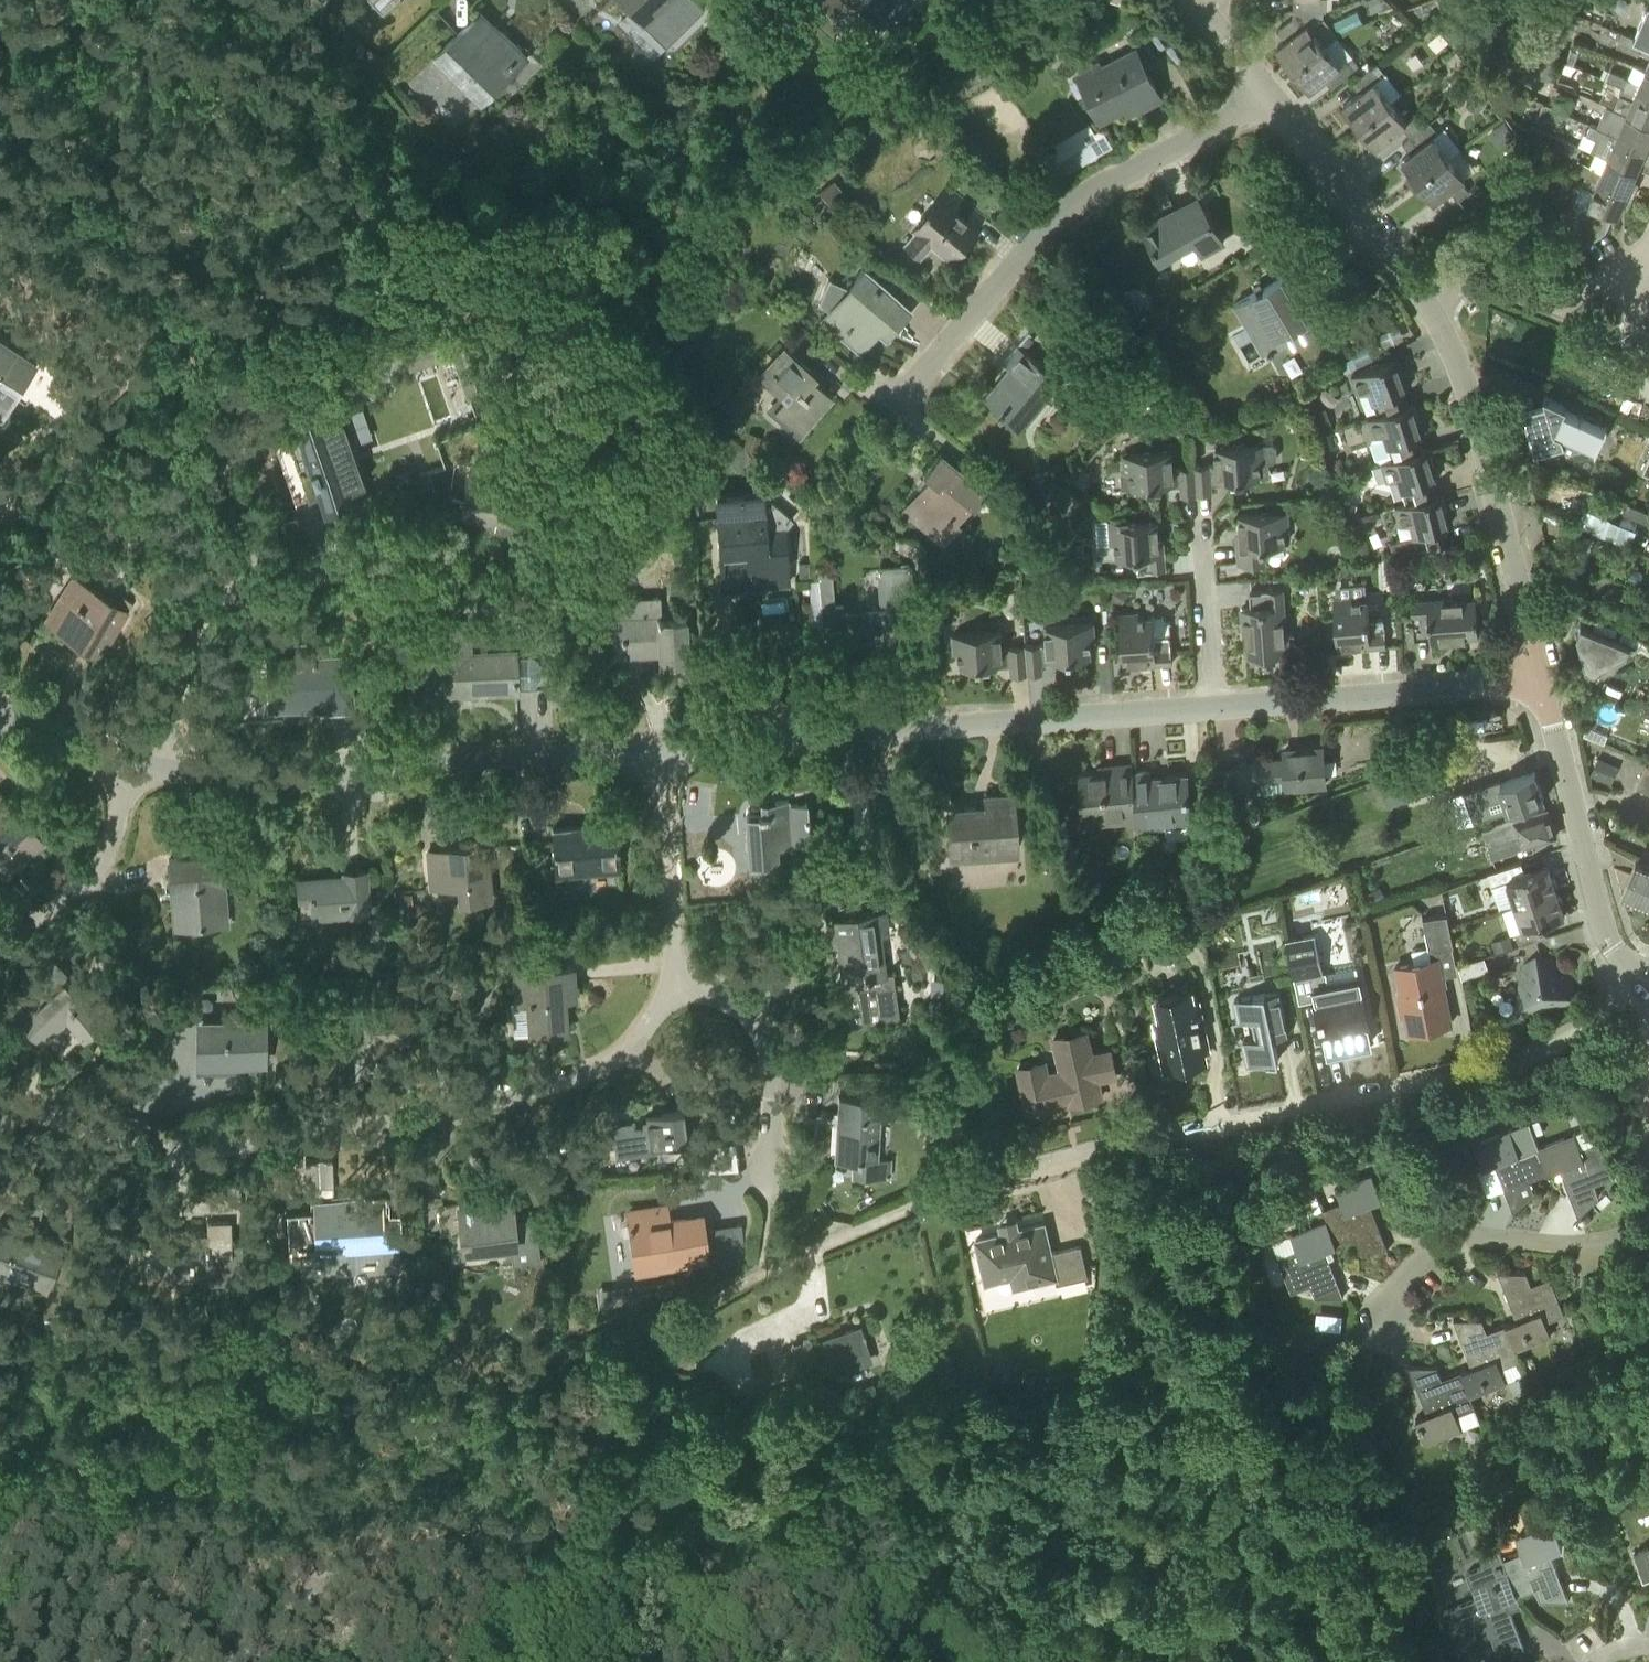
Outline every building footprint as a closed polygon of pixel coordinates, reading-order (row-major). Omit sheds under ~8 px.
[(321,0),(303,0),(312,9),(321,0)] [(630,10),(640,0),(620,0),(630,10)] [(687,3),(690,0),(641,0),(664,24),(681,9),(687,3)] [(846,31),(862,16),(863,17),(865,14),(860,9),(870,0),(817,0),(846,31)] [(912,0),(875,0),(882,7),(873,16),(884,27),(912,1),(912,0)] [(1295,9),(1325,10),(1327,10),(1327,0),(1295,0),(1295,9)] [(1387,5),(1385,0),(1366,0),(1372,13),(1387,5)] [(1648,44),(1648,3),(1634,37),(1634,38),(1648,44)] [(1324,16),(1325,10),(1295,9),(1294,16),(1281,27),(1289,37),(1278,48),(1294,69),(1326,45),(1338,35),(1324,16)] [(1358,9),(1341,17),(1347,29),(1363,21),(1358,9)] [(1585,16),(1572,10),(1568,20),(1580,25),(1585,16)] [(478,105),(527,58),(480,11),(431,60),(478,105)] [(1437,52),(1440,49),(1449,41),(1440,30),(1431,38),(1428,41),(1437,52)] [(1640,50),(1648,54),(1648,44),(1634,38),(1634,37),(1623,32),(1619,41),(1640,50)] [(779,39),(773,33),(766,40),(772,46),(779,39)] [(1552,81),(1565,49),(1544,41),(1537,56),(1541,58),(1535,74),(1552,81)] [(1351,59),(1342,66),(1326,45),(1294,69),(1311,90),(1325,79),(1333,90),(1359,69),(1351,59)] [(1160,95),(1135,46),(1103,63),(1100,58),(1077,71),(1100,116),(1135,98),(1139,106),(1160,95)] [(1646,69),(1635,64),(1629,76),(1612,69),(1608,79),(1624,86),(1625,86),(1648,97),(1648,70),(1646,69)] [(1360,125),(1392,101),(1375,80),(1382,75),(1374,65),(1352,83),(1359,93),(1345,104),(1360,125)] [(1463,72),(1454,78),(1463,91),(1471,85),(1463,72)] [(1625,86),(1624,86),(1614,107),(1626,113),(1648,123),(1648,97),(1625,86)] [(1478,111),(1488,99),(1478,90),(1467,102),(1478,111)] [(1411,137),(1422,129),(1414,118),(1408,122),(1392,101),(1360,125),(1376,146),(1403,126),(1411,137)] [(1550,106),(1544,104),(1537,120),(1559,129),(1566,113),(1550,106)] [(1614,107),(1607,104),(1598,127),(1590,123),(1590,124),(1648,150),(1648,123),(1626,113),(1614,107)] [(936,131),(949,124),(944,115),(930,122),(936,131)] [(1515,136),(1502,120),(1488,131),(1501,148),(1515,136)] [(1057,178),(1114,144),(1103,126),(1096,131),(1091,122),(1055,142),(1058,147),(1044,155),(1057,178)] [(1414,184),(1449,156),(1435,136),(1439,132),(1431,122),(1422,129),(1411,137),(1403,143),(1412,153),(1403,159),(1414,173),(1408,177),(1414,184)] [(1590,124),(1586,133),(1613,144),(1608,157),(1637,170),(1643,157),(1648,159),(1648,150),(1590,124)] [(1538,153),(1542,142),(1528,137),(1524,148),(1538,153)] [(1449,156),(1414,184),(1419,191),(1424,187),(1435,201),(1450,189),(1459,200),(1470,191),(1462,181),(1466,178),(1449,156)] [(1632,183),(1637,170),(1608,157),(1602,171),(1590,166),(1587,175),(1598,180),(1634,195),(1638,186),(1632,183)] [(1630,205),(1634,195),(1598,180),(1587,175),(1572,206),(1571,204),(1559,212),(1564,219),(1576,210),(1596,237),(1607,229),(1614,213),(1618,215),(1623,202),(1630,205)] [(833,180),(819,192),(831,207),(845,195),(833,180)] [(947,259),(982,218),(946,188),(911,230),(914,232),(902,246),(919,260),(931,246),(947,259)] [(1226,244),(1199,195),(1142,227),(1162,262),(1195,243),(1203,257),(1226,244)] [(1584,246),(1596,237),(1576,210),(1564,219),(1584,246)] [(863,269),(848,286),(828,278),(818,301),(828,310),(822,317),(860,350),(878,329),(885,335),(896,322),(909,308),(863,269)] [(1270,350),(1275,347),(1275,346),(1286,339),(1283,334),(1309,320),(1283,274),(1233,302),(1262,353),(1269,349),(1270,350)] [(1142,306),(1130,299),(1121,313),(1134,320),(1142,306)] [(432,333),(401,344),(407,359),(432,350),(434,356),(435,357),(453,350),(466,386),(467,391),(488,384),(470,332),(449,339),(435,343),(432,333)] [(35,365),(0,341),(0,418),(35,365)] [(1025,426),(1061,380),(1019,344),(1003,362),(1010,367),(985,397),(1023,429),(1024,425),(1025,426)] [(802,432),(833,398),(812,379),(817,373),(783,345),(757,374),(783,397),(780,400),(777,397),(767,409),(798,438),(803,433),(802,432)] [(1353,355),(1340,361),(1345,371),(1358,365),(1353,355)] [(1408,407),(1403,393),(1407,391),(1400,371),(1401,370),(1398,360),(1353,376),(1359,395),(1370,391),(1379,416),(1408,407)] [(1150,380),(1141,391),(1148,397),(1157,396),(1162,389),(1150,380)] [(1596,452),(1606,430),(1565,411),(1567,406),(1544,396),(1550,417),(1527,423),(1535,453),(1565,445),(1563,437),(1596,452)] [(1422,451),(1418,438),(1422,437),(1415,416),(1417,415),(1414,405),(1408,407),(1379,416),(1368,419),(1374,438),(1372,442),(1378,460),(1382,463),(1393,460),(1393,461),(1422,451)] [(1326,408),(1312,412),(1319,431),(1332,426),(1326,408)] [(339,419),(335,409),(272,431),(295,498),(321,489),(325,501),(362,488),(339,419)] [(358,445),(375,440),(367,411),(350,416),(358,445)] [(762,436),(748,431),(744,445),(757,450),(762,436)] [(731,442),(721,447),(735,468),(752,458),(745,447),(737,452),(731,442)] [(1195,466),(1198,495),(1212,493),(1211,481),(1260,477),(1259,463),(1265,462),(1265,461),(1274,461),(1278,457),(1277,446),(1273,443),(1264,444),(1216,447),(1217,464),(1195,466)] [(1437,497),(1436,497),(1432,482),(1436,481),(1429,460),(1431,459),(1428,449),(1422,451),(1393,461),(1393,460),(1382,463),(1388,482),(1399,479),(1407,504),(1407,505),(1437,497)] [(1198,495),(1195,466),(1173,468),(1172,451),(1124,454),(1126,473),(1131,472),(1132,487),(1182,483),(1183,496),(1198,495)] [(973,508),(986,493),(939,453),(922,472),(927,477),(901,507),(943,543),(960,523),(957,520),(970,505),(973,508)] [(1341,456),(1328,461),(1332,474),(1345,470),(1341,456)] [(1088,472),(1083,467),(1073,480),(1084,489),(1090,482),(1088,472)] [(427,471),(420,474),(423,485),(431,483),(427,471)] [(1049,472),(1024,479),(1030,501),(1055,495),(1049,472)] [(520,535),(528,484),(467,474),(461,512),(482,516),(480,529),(520,535)] [(642,493),(643,507),(666,505),(665,491),(642,493)] [(1407,505),(1407,504),(1396,507),(1401,526),(1412,523),(1415,536),(1391,542),(1394,556),(1448,543),(1444,529),(1448,528),(1443,506),(1445,506),(1442,495),(1436,497),(1437,497),(1407,505)] [(1239,564),(1266,562),(1265,546),(1285,545),(1284,530),(1289,530),(1287,499),(1270,500),(1271,513),(1240,515),(1242,538),(1237,539),(1239,564)] [(1046,513),(1060,524),(1070,511),(1056,500),(1046,513)] [(1357,503),(1344,500),(1342,509),(1355,512),(1357,503)] [(1633,516),(1637,505),(1629,502),(1624,513),(1633,516)] [(1631,545),(1638,529),(1585,507),(1578,522),(1631,545)] [(766,524),(765,510),(717,514),(723,590),(788,583),(784,523),(766,524)] [(1159,545),(1158,521),(1129,523),(1129,517),(1109,518),(1110,525),(1111,543),(1117,543),(1118,557),(1137,556),(1138,572),(1166,570),(1164,544),(1159,545)] [(674,518),(650,518),(650,532),(674,532),(674,518)] [(1567,549),(1575,553),(1584,532),(1575,529),(1567,549)] [(1369,544),(1355,547),(1358,561),(1372,557),(1369,544)] [(1408,568),(1419,559),(1413,552),(1402,561),(1408,568)] [(1390,559),(1381,560),(1382,574),(1391,573),(1390,559)] [(809,560),(799,560),(800,575),(810,575),(809,560)] [(914,642),(908,565),(857,569),(859,587),(878,585),(880,609),(844,612),(843,605),(835,606),(832,571),(818,572),(822,624),(844,623),(846,648),(914,642)] [(100,652),(128,609),(74,575),(50,613),(84,635),(81,639),(100,652)] [(1340,583),(1340,595),(1370,594),(1369,582),(1340,583)] [(1129,592),(1118,584),(1108,596),(1120,605),(1129,592)] [(1286,654),(1283,622),(1286,622),(1283,589),(1250,592),(1252,607),(1242,608),(1243,625),(1246,625),(1248,657),(1286,654)] [(638,596),(636,594),(615,594),(613,597),(615,649),(616,665),(625,670),(649,669),(649,663),(660,662),(687,661),(685,620),(660,621),(660,616),(660,596),(638,596)] [(1353,601),(1352,595),(1334,597),(1338,644),(1361,643),(1361,647),(1387,646),(1385,618),(1369,619),(1367,599),(1353,601)] [(1444,602),(1444,599),(1411,602),(1414,639),(1430,638),(1431,643),(1447,642),(1447,639),(1479,637),(1476,600),(1444,602)] [(1139,618),(1139,612),(1120,614),(1124,661),(1141,660),(1142,665),(1173,663),(1170,621),(1163,616),(1139,618)] [(454,652),(453,620),(422,621),(423,656),(407,656),(409,694),(551,688),(550,648),(454,652)] [(1026,645),(1028,673),(1043,672),(1042,660),(1091,656),(1090,642),(1095,641),(1094,623),(1046,626),(1048,643),(1026,645)] [(1594,671),(1626,654),(1630,645),(1581,624),(1577,633),(1586,668),(1594,671)] [(1028,673),(1026,645),(1001,647),(1000,630),(953,633),(954,652),(959,651),(961,666),(1010,662),(1011,675),(1028,673)] [(269,708),(352,705),(350,655),(267,658),(269,708)] [(1325,785),(1323,747),(1285,750),(1286,759),(1239,762),(1241,791),(1260,790),(1259,780),(1287,778),(1288,788),(1325,785)] [(1599,757),(1591,775),(1610,783),(1618,765),(1599,757)] [(1646,762),(1637,784),(1648,789),(1648,763),(1646,762)] [(1137,820),(1133,773),(1132,764),(1116,765),(1116,772),(1080,775),(1084,824),(1137,820)] [(1133,773),(1137,820),(1137,829),(1190,825),(1186,776),(1151,779),(1150,772),(1133,773)] [(1474,821),(1543,799),(1545,799),(1535,773),(1500,784),(1485,789),(1466,795),(1474,821)] [(37,845),(17,822),(21,818),(0,794),(0,869),(4,874),(37,845)] [(950,856),(1016,852),(1012,794),(984,796),(985,805),(947,808),(950,856)] [(789,803),(789,800),(760,801),(761,812),(746,814),(749,866),(749,864),(779,863),(778,845),(811,843),(807,802),(789,803)] [(1556,835),(1547,807),(1521,815),(1483,828),(1492,856),(1556,835)] [(1225,817),(1215,821),(1220,836),(1231,832),(1225,817)] [(1619,828),(1622,820),(1611,817),(1609,825),(1619,828)] [(556,873),(620,869),(617,824),(553,828),(556,873)] [(872,850),(871,835),(855,836),(856,851),(872,850)] [(491,899),(486,847),(428,852),(432,889),(457,886),(458,902),(491,899)] [(172,929),(227,925),(221,855),(169,859),(170,890),(172,929)] [(1516,906),(1557,891),(1549,866),(1526,874),(1522,861),(1490,871),(1502,908),(1515,904),(1516,906)] [(1636,861),(1623,892),(1648,903),(1648,866),(1636,861)] [(369,914),(365,870),(344,872),(345,877),(298,881),(300,902),(310,901),(312,918),(369,914)] [(1557,891),(1516,906),(1523,929),(1516,932),(1520,944),(1546,936),(1542,923),(1565,916),(1557,891)] [(411,893),(399,893),(400,906),(412,905),(411,893)] [(839,982),(845,1027),(900,1020),(893,972),(887,973),(882,936),(889,935),(886,911),(858,914),(856,896),(832,899),(835,917),(828,918),(831,943),(840,942),(845,982),(839,982)] [(1161,902),(1146,905),(1149,920),(1164,917),(1161,902)] [(1409,1031),(1452,1022),(1437,950),(1454,946),(1447,913),(1423,918),(1428,945),(1410,949),(1413,963),(1395,967),(1409,1031)] [(1325,982),(1314,933),(1286,938),(1294,979),(1298,999),(1316,996),(1327,1049),(1372,1039),(1359,975),(1325,982)] [(1510,934),(1492,940),(1495,951),(1513,946),(1510,934)] [(1463,979),(1489,970),(1484,956),(1458,965),(1463,979)] [(489,957),(476,957),(476,966),(489,965),(489,957)] [(1536,1013),(1563,1007),(1571,979),(1553,959),(1524,966),(1516,991),(1536,1013)] [(514,1034),(532,1033),(566,1030),(563,987),(573,986),(572,967),(513,971),(515,999),(511,999),(514,1034)] [(83,1038),(105,1018),(64,972),(18,1014),(42,1041),(67,1019),(83,1038)] [(193,1015),(193,990),(172,990),(172,1015),(193,1015)] [(1288,1032),(1279,990),(1234,1000),(1239,1021),(1252,1018),(1256,1038),(1243,1040),(1248,1065),(1267,1060),(1268,1061),(1279,1059),(1274,1035),(1288,1032)] [(1193,1004),(1191,993),(1157,1000),(1161,1021),(1156,1023),(1165,1067),(1205,1059),(1202,1048),(1208,1047),(1198,1003),(1193,1004)] [(267,1065),(267,1017),(196,1017),(196,1064),(267,1065)] [(1093,1054),(1088,1032),(1055,1038),(1063,1073),(1048,1076),(1045,1063),(1019,1069),(1029,1112),(1102,1096),(1098,1080),(1116,1076),(1110,1050),(1093,1054)] [(925,1047),(915,1047),(915,1057),(924,1058),(925,1047)] [(893,1117),(894,1097),(839,1094),(838,1114),(841,1114),(838,1159),(854,1160),(853,1175),(890,1177),(890,1158),(878,1157),(880,1116),(893,1117)] [(686,1142),(682,1109),(646,1114),(647,1119),(611,1124),(614,1147),(650,1142),(650,1147),(686,1142)] [(1549,1172),(1539,1146),(1538,1146),(1529,1122),(1474,1143),(1484,1168),(1496,1163),(1514,1210),(1534,1192),(1530,1180),(1549,1172)] [(1539,1146),(1549,1172),(1560,1168),(1578,1215),(1599,1196),(1594,1184),(1613,1177),(1600,1140),(1581,1148),(1575,1132),(1539,1146)] [(717,1167),(742,1167),(743,1139),(718,1138),(717,1167)] [(1362,1154),(1369,1152),(1364,1140),(1353,1144),(1356,1152),(1362,1154)] [(1327,1220),(1337,1245),(1355,1238),(1361,1250),(1388,1249),(1370,1202),(1381,1198),(1372,1173),(1336,1187),(1342,1202),(1323,1209),(1327,1220)] [(231,1243),(231,1219),(242,1219),(241,1185),(210,1186),(210,1218),(207,1218),(208,1227),(150,1228),(150,1244),(144,1244),(145,1273),(173,1273),(173,1262),(206,1261),(206,1283),(243,1281),(243,1243),(231,1243)] [(513,1217),(510,1190),(497,1192),(498,1198),(459,1202),(463,1252),(511,1248),(513,1266),(541,1263),(536,1214),(513,1217)] [(1320,1204),(1315,1191),(1303,1195),(1306,1205),(1312,1207),(1320,1204)] [(356,1200),(287,1202),(289,1257),(320,1255),(320,1241),(341,1240),(342,1254),(370,1253),(371,1271),(403,1269),(401,1221),(381,1222),(381,1206),(356,1207),(356,1200)] [(668,1225),(666,1211),(629,1217),(630,1225),(627,1225),(627,1229),(630,1229),(634,1264),(706,1255),(701,1221),(668,1225)] [(62,1240),(0,1220),(0,1276),(45,1290),(62,1240)] [(1325,1249),(1337,1245),(1327,1220),(1273,1241),(1292,1292),(1310,1285),(1316,1297),(1343,1297),(1325,1249)] [(1052,1251),(1045,1222),(976,1239),(987,1281),(1009,1276),(1012,1287),(1056,1276),(1058,1283),(1089,1276),(1081,1244),(1052,1251)] [(1506,1324),(1516,1348),(1551,1335),(1546,1320),(1565,1313),(1551,1277),(1532,1284),(1526,1272),(1499,1272),(1517,1319),(1506,1324)] [(636,1283),(603,1289),(606,1309),(639,1303),(636,1283)] [(1516,1348),(1506,1324),(1487,1331),(1482,1319),(1454,1319),(1473,1367),(1462,1371),(1471,1395),(1507,1382),(1501,1367),(1520,1360),(1515,1349),(1516,1348)] [(863,1332),(862,1327),(824,1339),(835,1373),(873,1361),(865,1336),(867,1336),(866,1332),(863,1332)] [(801,1372),(819,1367),(810,1339),(792,1345),(801,1372)] [(1471,1395),(1462,1371),(1442,1378),(1437,1367),(1410,1366),(1428,1414),(1417,1418),(1427,1443),(1462,1429),(1481,1422),(1475,1406),(1471,1396),(1471,1395)] [(1622,1487),(1605,1490),(1608,1504),(1625,1500),(1622,1487)] [(1504,1559),(1518,1595),(1536,1588),(1541,1600),(1569,1600),(1551,1552),(1563,1548),(1553,1523),(1516,1537),(1522,1552),(1504,1559)] [(1634,1553),(1644,1578),(1648,1576),(1648,1547),(1634,1553)] [(1506,1600),(1518,1595),(1504,1559),(1503,1559),(1467,1573),(1477,1599),(1459,1606),(1458,1605),(1444,1610),(1458,1647),(1491,1635),(1497,1648),(1523,1646),(1506,1600)]
